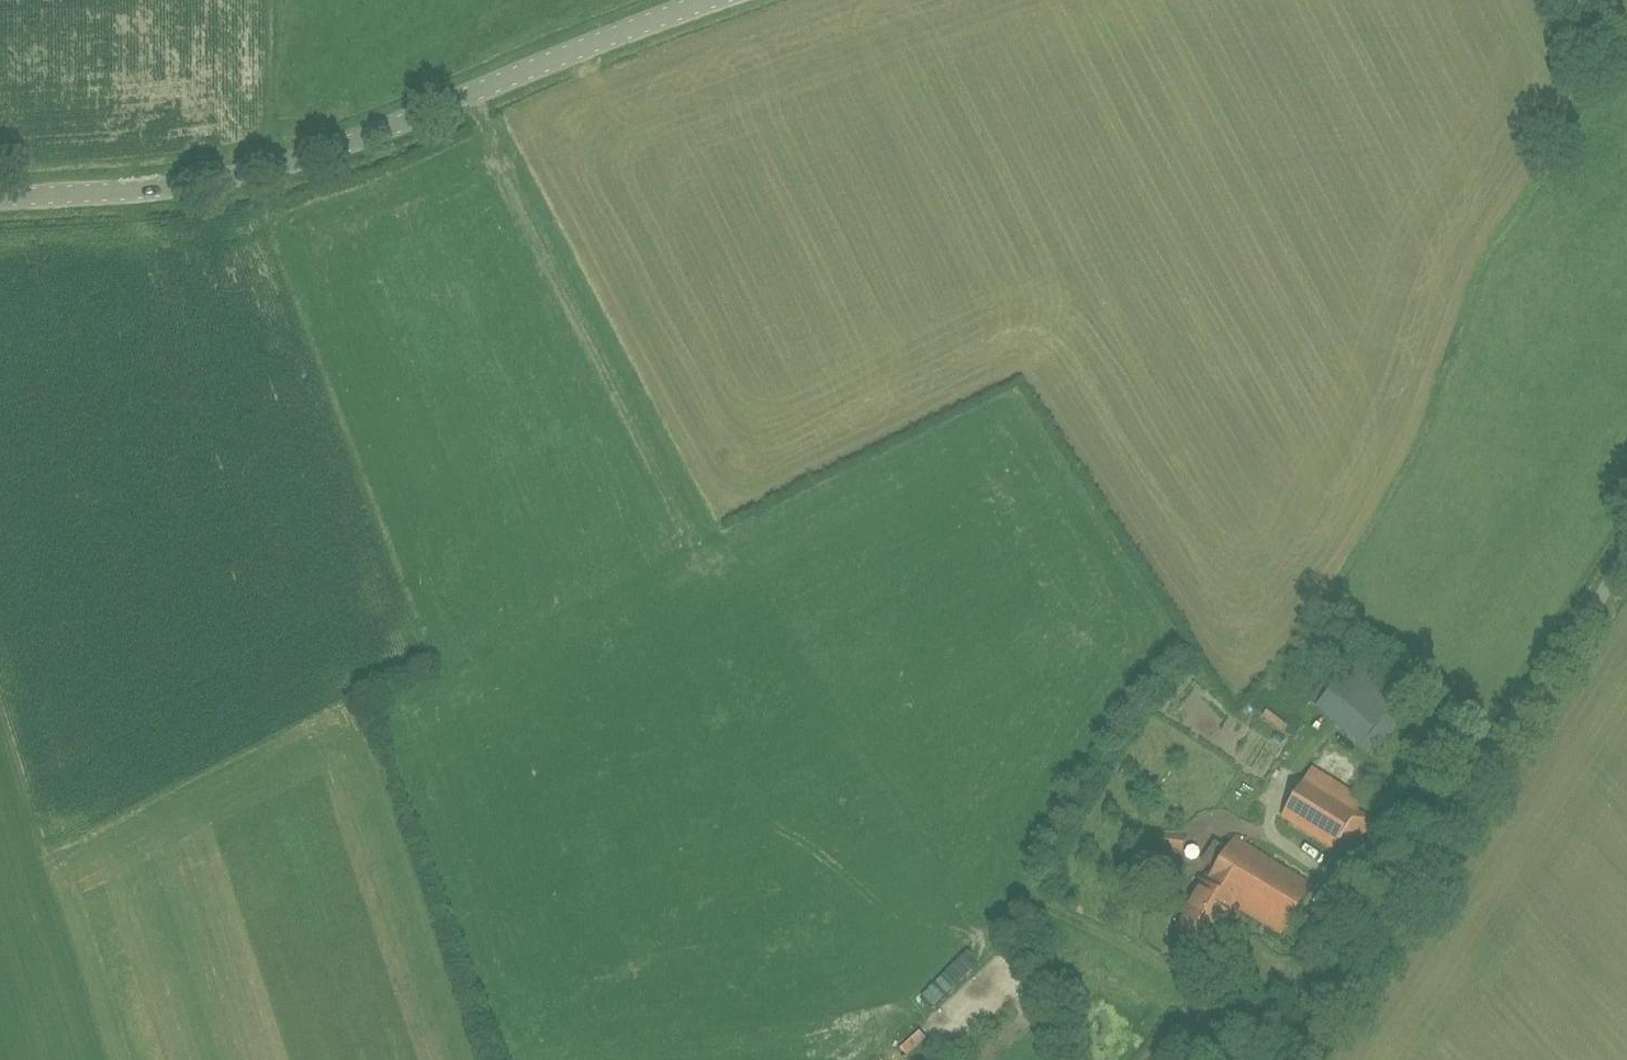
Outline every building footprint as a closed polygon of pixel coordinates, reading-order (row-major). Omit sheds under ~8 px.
[(1393,705),(1350,667),(1315,706),(1358,744),(1393,705)] [(1281,816),(1334,848),(1339,840),(1353,849),(1372,818),(1305,777),(1281,816)] [(1158,846),(1183,851),(1186,834),(1161,829),(1158,846)] [(1220,930),(1237,904),(1281,931),(1310,885),(1234,839),(1205,886),(1199,882),(1173,925),(1177,927),(1208,946),(1213,949),(1223,932),(1220,930)] [(905,1055),(909,1059),(919,1059),(935,1047),(926,1037),(905,1055)]
